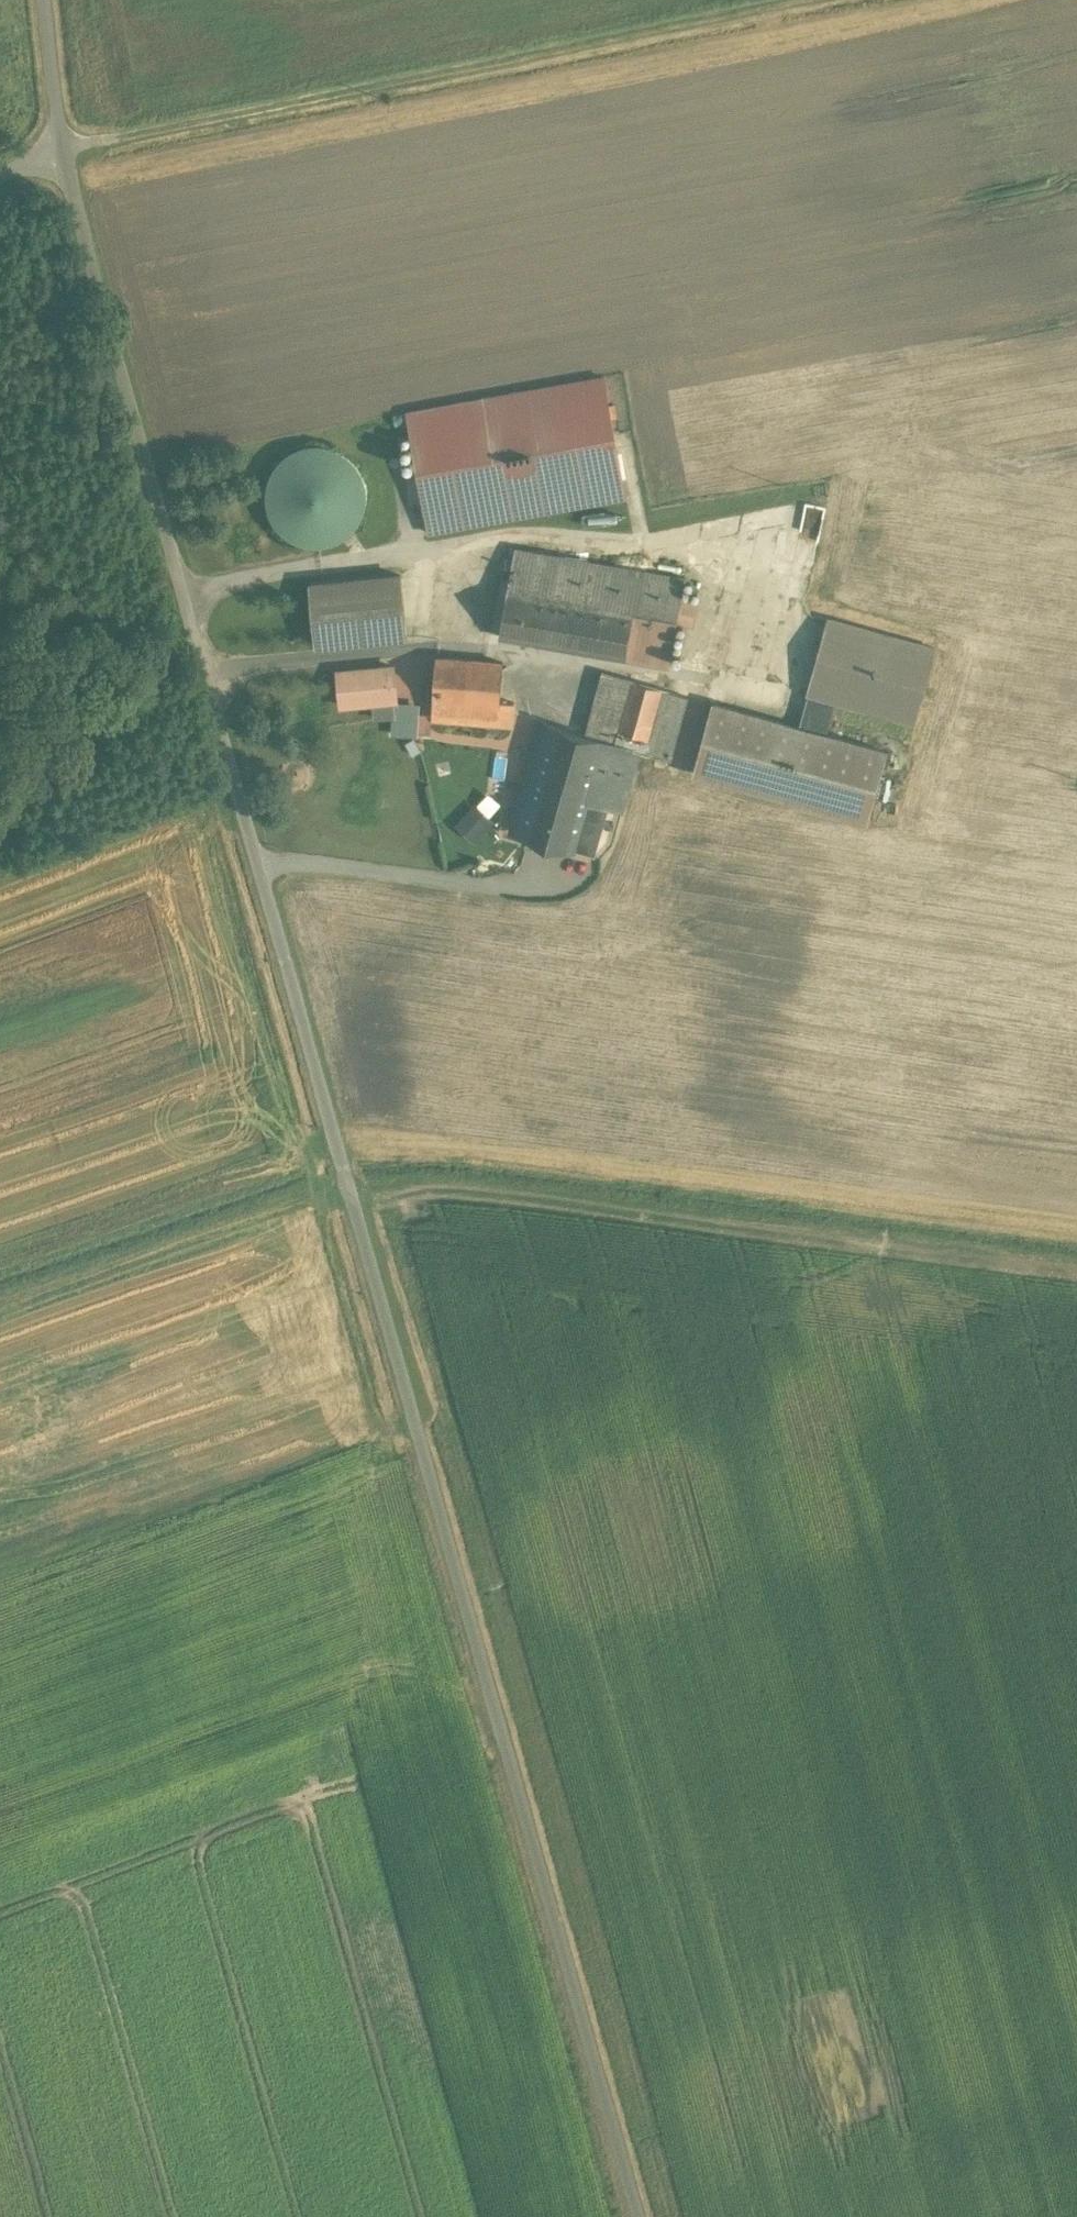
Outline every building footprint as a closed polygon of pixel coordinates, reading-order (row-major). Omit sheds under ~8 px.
[(608,375),(408,415),(429,532),(629,493),(608,375)] [(329,442),(318,440),(301,443),(291,447),(274,464),(267,480),(267,499),(273,515),(280,524),(298,537),(322,540),(338,535),(350,527),(362,511),(367,486),(362,470),(357,461),(345,449),(329,442)] [(684,570),(515,544),(501,637),(670,663),(684,570)] [(401,573),(307,583),(313,642),(407,633),(401,573)] [(910,655),(821,635),(808,692),(900,715),(910,655)] [(506,658),(436,654),(432,719),(515,724),(517,699),(503,698),(506,658)] [(392,663),(335,670),(339,708),(396,701),(392,663)] [(686,697),(599,673),(588,714),(617,722),(614,732),(672,748),(686,697)] [(889,753),(710,704),(692,771),(871,820),(889,753)] [(637,754),(541,724),(508,833),(589,858),(605,805),(620,810),(637,754)] [(477,835),(509,801),(492,785),(460,819),(477,835)]
